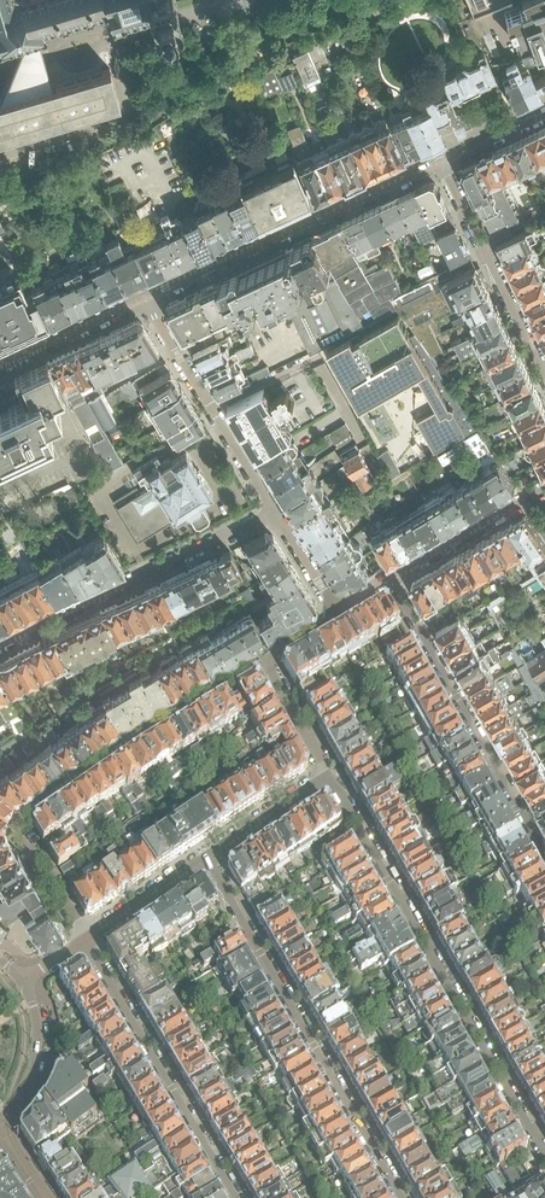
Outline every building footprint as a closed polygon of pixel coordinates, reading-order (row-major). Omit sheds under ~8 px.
[(19,41),(19,43),(20,46),(24,45),(1,100),(0,100),(0,136),(119,100),(109,67),(53,85),(47,66),(37,35),(40,34),(44,33),(48,32),(46,24),(60,20),(64,23),(69,21),(71,18),(70,17),(84,12),(85,13),(88,15),(93,14),(95,10),(94,9),(108,5),(111,15),(113,19),(115,19),(116,19),(121,17),(123,16),(177,0),(176,0),(0,0),(0,46),(19,41)] [(512,0),(467,0),(473,17),(484,12),(512,0)] [(524,5),(504,13),(513,37),(517,36),(517,37),(519,43),(517,43),(516,44),(517,47),(520,56),(540,53),(544,52),(544,0),(522,0),(524,5)] [(465,16),(460,5),(454,7),(459,19),(465,16)] [(484,12),(473,17),(469,19),(483,45),(484,47),(486,50),(492,47),(485,33),(490,30),(484,12)] [(483,45),(469,19),(467,19),(461,22),(462,25),(473,50),(483,45)] [(307,47),(292,54),(293,55),(304,79),(307,86),(320,80),(317,73),(318,73),(307,47)] [(429,108),(418,113),(423,123),(433,144),(445,138),(472,126),(470,123),(466,114),(463,113),(462,114),(461,111),(456,109),(451,98),(452,98),(451,95),(461,91),(462,91),(477,84),(477,83),(487,78),(489,82),(495,80),(493,75),(494,75),(485,54),(480,52),(477,54),(476,57),(474,58),(474,60),(467,63),(463,60),(454,64),(453,70),(447,73),(453,86),(447,88),(441,91),(438,93),(435,91),(425,95),(424,99),(429,108)] [(541,94),(532,74),(528,65),(519,69),(517,64),(514,59),(510,61),(517,76),(528,100),(541,94)] [(528,100),(517,76),(510,61),(508,62),(510,64),(506,65),(504,61),(492,63),(497,74),(499,73),(502,78),(514,103),(515,106),(528,100)] [(273,69),(260,74),(269,96),(283,90),(277,78),(273,69)] [(544,92),(544,73),(543,74),(542,75),(540,71),(532,74),(541,94),(544,92)] [(330,103),(317,109),(320,117),(334,110),(330,103)] [(405,157),(419,150),(433,144),(423,123),(418,113),(414,115),(412,108),(404,112),(407,118),(391,126),(405,157)] [(405,157),(391,126),(387,119),(386,120),(385,118),(382,120),(379,118),(376,120),(375,123),(374,124),(392,163),(405,157)] [(392,163),(374,124),(371,126),(367,123),(362,126),(360,130),(379,169),(392,163)] [(214,132),(210,124),(206,125),(205,128),(207,134),(210,134),(214,132)] [(327,193),(310,152),(299,124),(287,130),(293,144),(291,145),(294,151),(296,151),(299,157),(294,159),(307,188),(313,200),(327,193)] [(379,169),(360,130),(358,131),(357,131),(353,129),(349,132),(348,136),(365,175),(379,169)] [(539,130),(525,137),(538,163),(544,160),(544,142),(539,130)] [(365,175),(348,136),(328,146),(327,145),(327,146),(343,185),(365,175)] [(538,163),(525,137),(510,144),(517,161),(524,175),(530,172),(532,175),(530,176),(533,183),(540,179),(541,170),(538,163)] [(524,175),(517,161),(510,144),(493,152),(507,182),(510,187),(512,185),(510,181),(517,178),(524,175)] [(343,185),(327,146),(326,146),(325,145),(310,152),(327,193),(343,185)] [(507,182),(493,152),(477,159),(495,197),(498,195),(497,194),(506,190),(503,185),(507,182)] [(181,162),(178,156),(173,158),(176,165),(181,162)] [(498,203),(495,197),(477,159),(462,167),(461,170),(481,211),(498,203)] [(309,200),(293,161),(277,168),(279,171),(269,176),(268,176),(254,182),(252,180),(240,185),(239,185),(257,225),(309,201),(309,200)] [(228,185),(228,184),(224,175),(222,171),(218,173),(224,187),(228,185)] [(233,182),(229,173),(224,175),(228,184),(233,182)] [(456,227),(435,183),(431,181),(416,188),(438,235),(456,227)] [(257,226),(257,225),(239,185),(226,191),(244,232),(257,226)] [(438,235),(416,188),(398,196),(413,226),(421,243),(438,235)] [(244,232),(226,191),(216,195),(214,192),(206,196),(208,199),(226,240),(244,232)] [(413,226),(398,196),(381,204),(396,234),(413,226)] [(226,240),(208,199),(206,200),(203,198),(196,201),(196,204),(195,205),(197,208),(196,208),(196,209),(213,246),(226,240)] [(498,203),(481,211),(491,232),(508,224),(498,203)] [(396,234),(381,204),(364,213),(378,242),(380,241),(381,242),(384,240),(396,234)] [(180,261),(160,220),(149,225),(141,209),(136,211),(146,231),(164,269),(180,261)] [(213,246),(196,209),(179,217),(179,218),(196,254),(213,246)] [(364,213),(341,223),(362,257),(382,248),(378,242),(364,213)] [(184,254),(175,235),(185,230),(195,253),(195,254),(195,255),(196,254),(179,218),(178,219),(176,216),(170,219),(171,222),(168,215),(160,218),(160,220),(180,261),(180,262),(181,261),(181,260),(180,260),(178,257),(184,254)] [(518,233),(514,235),(497,244),(501,253),(504,258),(534,244),(544,238),(544,220),(518,233)] [(395,277),(388,263),(379,267),(377,263),(368,267),(362,257),(341,223),(313,236),(361,314),(370,308),(376,318),(379,317),(397,307),(388,296),(402,290),(396,277),(395,277)] [(514,235),(508,224),(491,232),(497,244),(514,235)] [(148,276),(132,245),(123,225),(114,230),(117,236),(105,242),(109,252),(126,287),(148,276)] [(470,254),(456,227),(438,235),(452,262),(470,254)] [(164,269),(146,231),(140,234),(135,237),(138,242),(132,245),(148,276),(164,269)] [(361,314),(313,236),(284,250),(284,251),(285,253),(280,255),(279,254),(232,276),(232,278),(226,281),(224,282),(223,280),(222,280),(221,280),(223,284),(222,284),(225,289),(235,312),(236,314),(238,313),(242,312),(246,318),(249,316),(254,314),(253,312),(258,309),(257,307),(264,304),(265,305),(271,302),(273,307),(281,303),(286,301),(308,349),(295,355),(296,359),(318,349),(367,323),(361,314)] [(511,273),(540,258),(534,244),(504,258),(511,273)] [(126,287),(109,252),(99,257),(98,257),(97,257),(97,256),(95,257),(95,258),(88,262),(105,296),(126,287)] [(105,296),(88,262),(85,255),(76,260),(76,259),(68,262),(69,263),(89,304),(105,296)] [(542,261),(540,258),(511,273),(519,289),(544,276),(544,262),(542,261)] [(89,304),(69,263),(61,267),(58,262),(49,267),(50,269),(51,272),(70,312),(89,304)] [(435,317),(460,305),(459,303),(487,289),(476,268),(454,277),(449,267),(436,274),(402,290),(388,296),(397,307),(415,332),(419,338),(430,353),(432,356),(443,350),(436,335),(442,332),(435,317)] [(70,312),(51,272),(50,269),(47,271),(50,276),(42,280),(43,284),(34,288),(34,290),(33,290),(48,323),(70,312)] [(544,293),(544,276),(519,289),(525,302),(544,293)] [(33,290),(27,293),(19,277),(0,286),(0,345),(48,323),(33,290)] [(235,312),(225,289),(222,284),(223,284),(221,280),(203,289),(220,323),(231,318),(228,312),(230,311),(232,314),(235,312)] [(220,323),(203,289),(185,297),(201,332),(202,332),(214,326),(215,329),(221,327),(220,323)] [(495,305),(488,290),(487,289),(459,303),(460,305),(465,314),(466,314),(469,318),(495,305)] [(525,302),(532,317),(544,311),(544,293),(525,302)] [(201,332),(185,297),(170,304),(168,311),(182,334),(186,339),(187,340),(197,335),(196,334),(201,332)] [(502,321),(495,305),(469,318),(476,334),(502,321)] [(532,317),(540,332),(544,330),(544,311),(532,317)] [(358,332),(328,349),(340,369),(339,370),(348,387),(349,386),(360,406),(418,373),(438,408),(417,420),(434,451),(437,455),(438,454),(465,437),(478,429),(470,415),(465,406),(459,396),(451,385),(441,370),(432,356),(430,353),(419,338),(415,332),(410,335),(399,316),(361,337),(358,332)] [(256,317),(247,321),(254,334),(262,330),(256,317)] [(158,350),(146,330),(143,324),(142,323),(135,321),(122,327),(137,360),(158,350)] [(479,352),(510,337),(502,321),(476,334),(453,345),(461,360),(479,352)] [(137,360),(122,327),(121,327),(98,338),(114,372),(114,373),(137,361),(137,360)] [(223,338),(219,331),(204,338),(208,345),(223,338)] [(230,353),(227,345),(232,343),(229,335),(226,337),(223,338),(208,345),(194,352),(203,366),(230,353)] [(518,353),(517,351),(510,337),(479,352),(486,367),(518,353)] [(114,372),(98,338),(88,343),(87,343),(79,347),(104,391),(104,392),(109,389),(102,377),(114,372)] [(241,366),(238,359),(255,352),(251,343),(230,353),(203,366),(211,380),(241,366)] [(117,423),(100,392),(104,391),(79,347),(78,347),(78,349),(79,348),(80,349),(77,351),(70,354),(71,355),(59,362),(58,360),(51,364),(50,361),(48,362),(48,363),(47,363),(48,364),(49,364),(60,385),(57,387),(62,396),(63,395),(64,396),(66,395),(78,417),(108,471),(123,462),(105,430),(117,423)] [(518,353),(486,367),(485,368),(493,384),(494,384),(526,369),(518,353)] [(59,414),(53,401),(64,396),(63,395),(62,396),(57,387),(60,385),(49,364),(48,364),(47,363),(48,363),(48,362),(14,378),(24,399),(19,402),(15,393),(6,397),(2,390),(0,391),(0,468),(0,469),(6,466),(4,462),(51,439),(50,437),(51,437),(47,429),(46,428),(54,424),(52,420),(59,416),(60,416),(59,414)] [(165,362),(157,367),(161,374),(163,373),(169,368),(165,362)] [(220,395),(270,371),(268,366),(247,376),(244,370),(242,367),(241,366),(211,380),(213,384),(220,395)] [(157,367),(151,371),(155,378),(161,374),(157,367)] [(193,406),(180,385),(169,368),(163,373),(161,374),(139,387),(138,388),(139,388),(148,404),(146,406),(159,427),(160,427),(165,436),(167,435),(172,442),(203,423),(193,406)] [(533,384),(526,369),(494,384),(502,399),(517,392),(533,384)] [(151,371),(144,375),(149,381),(155,378),(151,371)] [(144,375),(140,378),(144,384),(149,381),(144,375)] [(140,378),(135,381),(139,387),(144,384),(140,378)] [(131,392),(128,388),(126,383),(122,386),(127,394),(128,394),(131,392)] [(541,399),(533,384),(517,392),(502,399),(509,415),(511,414),(517,411),(541,400),(541,399)] [(127,394),(122,386),(118,388),(124,397),(127,394)] [(124,397),(118,388),(114,390),(120,399),(124,397)] [(292,435),(277,409),(280,407),(282,411),(287,409),(286,408),(288,407),(289,408),(293,406),(293,403),(294,402),(287,391),(287,392),(283,391),(279,393),(281,395),(279,396),(278,395),(274,398),(276,402),(273,404),(264,389),(230,410),(253,448),(257,454),(284,439),(292,435)] [(120,399),(114,390),(111,393),(116,401),(120,399)] [(135,390),(131,392),(128,394),(130,398),(132,398),(138,394),(136,390),(135,390)] [(116,401),(111,393),(107,395),(112,404),(116,401)] [(482,409),(478,400),(465,406),(470,415),(482,409)] [(541,400),(517,411),(511,414),(519,430),(544,417),(544,408),(541,400)] [(519,430),(520,434),(520,435),(522,439),(523,439),(526,445),(544,436),(544,417),(519,430)] [(345,422),(328,432),(335,443),(336,442),(337,444),(336,445),(337,447),(349,440),(353,436),(352,435),(352,436),(351,434),(351,433),(345,422)] [(511,480),(507,473),(498,460),(492,450),(478,429),(465,437),(470,447),(475,454),(478,459),(485,471),(499,497),(515,487),(511,480)] [(526,445),(525,445),(525,450),(527,454),(531,456),(533,461),(544,455),(544,436),(526,445)] [(459,454),(470,447),(465,437),(438,454),(444,464),(459,455),(459,454)] [(267,470),(296,452),(299,447),(303,445),(299,438),(295,441),(290,442),(287,443),(284,439),(257,454),(267,470)] [(376,478),(365,458),(359,448),(356,443),(356,442),(340,451),(359,482),(362,487),(376,478)] [(388,449),(378,455),(390,477),(401,471),(388,449)] [(200,501),(212,494),(186,452),(171,461),(169,457),(161,463),(157,456),(134,471),(141,482),(144,480),(148,486),(139,492),(136,487),(114,500),(139,539),(173,518),(177,524),(189,516),(197,528),(211,519),(200,501)] [(277,486),(310,465),(312,464),(310,461),(307,461),(302,453),(298,454),(296,452),(267,470),(276,486),(277,486)] [(438,458),(434,452),(425,457),(429,464),(438,458)] [(449,477),(478,459),(475,454),(446,472),(449,477)] [(515,470),(505,455),(498,460),(507,473),(514,470),(515,470)] [(533,461),(535,464),(536,464),(542,477),(544,476),(544,455),(533,461)] [(286,501),(318,481),(319,480),(310,465),(277,486),(286,501)] [(499,497),(485,471),(476,477),(474,474),(468,478),(484,506),(499,497)] [(528,484),(524,476),(518,480),(522,487),(528,484)] [(359,482),(353,486),(363,503),(370,500),(366,493),(377,487),(380,485),(376,478),(362,487),(359,482)] [(484,506),(468,478),(465,480),(466,483),(456,489),(471,514),(484,506)] [(471,514),(456,489),(453,482),(451,480),(437,488),(438,491),(440,494),(426,502),(442,531),(452,526),(456,523),(464,519),(464,518),(471,514)] [(341,516),(334,507),(335,506),(330,499),(331,497),(328,493),(324,493),(325,487),(322,483),(318,481),(286,501),(308,537),(341,516)] [(79,495),(74,486),(66,490),(70,499),(74,500),(79,495)] [(442,531),(426,502),(411,511),(428,540),(437,534),(438,535),(443,532),(442,531)] [(428,540),(411,511),(396,520),(397,521),(414,549),(414,548),(419,546),(419,545),(428,540)] [(526,516),(526,515),(525,516),(525,515),(506,527),(507,527),(525,556),(536,572),(539,577),(544,586),(544,545),(526,516)] [(320,555),(349,537),(345,529),(348,527),(341,516),(308,537),(320,555)] [(82,536),(73,521),(68,524),(80,544),(84,541),(81,536),(82,536)] [(414,549),(397,521),(386,527),(404,555),(409,552),(414,549)] [(404,555),(386,527),(372,536),(381,552),(375,556),(378,561),(370,566),(374,573),(389,564),(404,555)] [(519,560),(525,556),(507,527),(491,536),(510,566),(510,565),(519,560)] [(33,549),(21,530),(16,534),(30,557),(33,564),(38,561),(31,550),(33,549)] [(255,561),(279,546),(273,536),(274,536),(273,535),(271,534),(269,533),(268,533),(266,533),(265,533),(265,534),(244,544),(255,561)] [(124,569),(103,535),(82,547),(98,581),(101,579),(124,569)] [(330,572),(362,552),(363,550),(360,545),(355,544),(350,536),(349,537),(320,555),(325,563),(324,563),(330,572)] [(510,566),(491,536),(476,545),(494,575),(506,568),(511,576),(515,573),(510,565),(510,566)] [(98,581),(82,547),(80,545),(62,555),(57,546),(53,548),(57,555),(59,557),(75,591),(78,589),(78,590),(98,581)] [(486,580),(494,575),(476,545),(460,555),(458,555),(475,583),(484,577),(486,580)] [(289,561),(279,546),(255,561),(264,576),(289,561)] [(241,570),(230,550),(219,556),(230,577),(241,570)] [(369,576),(363,566),(367,564),(361,555),(362,552),(330,572),(330,573),(331,573),(337,583),(336,583),(340,589),(341,589),(344,590),(345,590),(349,588),(369,576)] [(75,591),(59,557),(57,555),(36,568),(52,602),(56,600),(75,591)] [(475,583),(458,555),(455,557),(447,563),(463,590),(468,598),(479,591),(475,583)] [(230,577),(219,556),(191,569),(203,594),(204,596),(219,590),(220,591),(234,585),(233,583),(230,577)] [(299,577),(298,576),(295,571),(293,567),(292,567),(290,562),(289,561),(264,576),(258,580),(268,595),(299,577)] [(463,590),(447,563),(434,570),(448,594),(452,591),(459,592),(463,590)] [(52,602),(36,568),(21,577),(37,610),(40,608),(50,603),(52,602)] [(203,594),(191,569),(176,576),(189,601),(203,594)] [(448,594),(434,570),(422,578),(437,603),(449,596),(448,594)] [(37,610),(21,577),(18,572),(15,573),(18,578),(5,585),(22,618),(25,616),(24,616),(35,611),(37,610)] [(523,587),(539,577),(536,572),(520,582),(523,587)] [(189,601),(176,576),(161,583),(176,611),(191,604),(189,601)] [(315,604),(315,603),(314,601),(314,602),(299,577),(268,595),(270,599),(266,602),(273,612),(259,620),(264,628),(263,629),(267,637),(268,636),(312,610),(313,609),(314,608),(315,606),(315,604)] [(437,603),(422,578),(414,582),(412,583),(411,584),(411,586),(411,587),(427,614),(439,607),(437,603)] [(172,613),(176,611),(161,583),(147,591),(162,618),(165,617),(168,618),(171,616),(172,613)] [(5,585),(0,588),(0,612),(7,626),(9,625),(9,624),(19,619),(22,618),(5,585)] [(515,591),(512,586),(504,591),(507,596),(515,591)] [(257,602),(248,587),(241,592),(244,598),(252,611),(266,602),(264,598),(257,602)] [(147,627),(162,620),(162,618),(147,591),(146,590),(132,597),(131,597),(131,598),(116,604),(132,633),(141,651),(149,646),(140,629),(147,625),(147,627)] [(399,623),(394,615),(387,603),(387,602),(386,602),(382,601),(374,607),(389,632),(400,626),(398,623),(399,623)] [(132,633),(116,604),(100,611),(116,642),(132,633)] [(389,632),(374,607),(365,612),(378,635),(380,638),(389,632)] [(265,638),(251,613),(250,613),(248,609),(242,612),(244,616),(236,620),(252,646),(266,638),(265,638)] [(101,650),(116,642),(100,611),(85,619),(101,650)] [(525,618),(520,611),(515,615),(519,622),(525,618)] [(378,635),(365,612),(353,619),(367,641),(378,635)] [(444,644),(470,629),(465,619),(462,621),(459,616),(436,630),(444,644)] [(252,646),(236,620),(235,617),(226,623),(227,625),(223,628),(238,654),(252,646)] [(101,650),(85,619),(85,618),(70,626),(87,657),(101,650)] [(367,641),(353,619),(343,625),(359,650),(369,644),(367,641)] [(359,650),(343,625),(332,631),(347,655),(348,657),(359,650)] [(79,661),(87,657),(70,626),(55,633),(71,663),(75,671),(82,667),(79,661)] [(238,654),(223,628),(217,631),(215,627),(207,632),(225,662),(238,654)] [(450,656),(474,642),(477,640),(470,629),(444,644),(450,656)] [(347,655),(332,631),(315,641),(330,665),(347,655)] [(225,662),(207,632),(193,640),(210,671),(225,662)] [(71,663),(55,633),(40,641),(25,649),(41,679),(42,681),(57,673),(56,671),(71,663)] [(491,663),(485,651),(486,650),(480,639),(477,640),(474,642),(450,656),(457,668),(464,679),(465,682),(488,667),(487,666),(491,663)] [(210,671),(193,640),(180,648),(182,652),(197,679),(210,671)] [(330,665),(315,641),(304,648),(319,673),(330,666),(330,665)] [(392,665),(415,652),(409,642),(386,655),(392,665)] [(518,653),(514,646),(510,649),(511,652),(513,656),(518,653)] [(536,653),(537,654),(544,667),(544,647),(536,653)] [(319,673),(304,648),(294,654),(306,677),(309,681),(319,674),(319,673)] [(41,679),(25,649),(24,649),(9,657),(26,686),(29,685),(30,687),(39,682),(38,680),(41,679)] [(197,679),(182,652),(177,655),(176,654),(174,654),(167,658),(185,686),(197,679)] [(398,677),(421,663),(415,652),(392,665),(398,677)] [(306,677),(294,654),(286,659),(285,659),(284,660),(284,662),(284,664),(284,665),(295,684),(300,681),(306,677)] [(537,654),(527,660),(539,679),(544,676),(544,667),(537,654)] [(9,657),(0,662),(0,675),(15,702),(17,701),(13,694),(26,686),(9,657)] [(157,703),(141,673),(136,664),(97,688),(95,685),(115,675),(114,674),(132,664),(129,658),(126,660),(106,670),(91,678),(89,679),(96,688),(121,724),(157,703)] [(185,686),(167,658),(160,662),(159,664),(161,667),(156,670),(170,695),(185,686)] [(404,687),(427,673),(421,663),(398,677),(404,687)] [(472,694),(496,680),(488,667),(465,682),(472,694)] [(170,695),(156,670),(151,673),(149,668),(141,673),(157,703),(170,695)] [(372,678),(369,672),(365,675),(362,670),(357,673),(363,683),(372,678)] [(409,696),(433,683),(427,673),(404,687),(409,696)] [(15,702),(0,675),(0,709),(6,720),(9,719),(9,720),(18,715),(18,714),(21,712),(15,702)] [(529,686),(536,681),(534,677),(527,681),(529,685),(529,686)] [(232,711),(265,690),(260,681),(259,680),(256,679),(254,679),(254,678),(253,679),(224,697),(232,711)] [(121,724),(96,688),(89,679),(75,687),(82,700),(106,734),(121,724)] [(479,705),(507,689),(505,686),(501,688),(496,680),(472,694),(479,705)] [(317,693),(309,681),(302,684),(300,681),(295,684),(304,701),(317,693)] [(532,690),(539,686),(537,683),(537,682),(536,682),(536,681),(529,686),(532,690)] [(414,712),(440,697),(433,683),(409,696),(406,698),(414,712)] [(541,690),(539,686),(532,690),(532,691),(534,694),(541,690)] [(313,716),(341,699),(346,696),(343,691),(338,694),(334,687),(330,689),(318,696),(317,693),(304,701),(313,716)] [(509,705),(505,696),(509,693),(507,689),(479,705),(486,718),(509,705)] [(249,721),(273,704),(265,690),(232,711),(238,719),(242,726),(249,721)] [(543,695),(541,690),(534,694),(536,698),(543,695)] [(381,700),(377,693),(371,697),(376,703),(381,700)] [(544,699),(544,698),(543,695),(536,698),(539,703),(542,701),(544,699)] [(238,719),(232,711),(224,697),(216,702),(216,701),(209,706),(222,729),(238,719)] [(421,724),(448,710),(440,697),(414,712),(421,724)] [(319,728),(348,711),(341,699),(313,716),(319,728)] [(106,734),(82,700),(88,711),(80,716),(78,712),(73,715),(77,723),(93,744),(93,743),(106,734)] [(385,707),(381,700),(376,703),(378,707),(380,711),(385,707)] [(257,732),(280,717),(273,704),(249,721),(254,729),(237,740),(239,744),(243,742),(244,742),(257,732)] [(541,710),(537,704),(533,707),(536,713),(541,710)] [(516,718),(510,708),(511,708),(509,705),(486,718),(493,731),(515,718),(516,718)] [(222,729),(209,706),(194,714),(208,737),(210,740),(219,735),(218,732),(222,729)] [(429,738),(455,723),(448,710),(421,724),(429,738)] [(326,740),(354,723),(348,711),(319,728),(326,740)] [(208,737),(194,714),(181,722),(196,745),(208,737)] [(395,722),(391,715),(384,718),(388,726),(395,722)] [(267,742),(273,738),(288,731),(280,717),(257,732),(244,742),(243,742),(247,747),(256,741),(260,746),(267,742)] [(522,730),(518,722),(515,718),(493,731),(500,743),(522,730)] [(196,745),(181,722),(167,730),(181,753),(187,750),(196,764),(210,753),(205,744),(196,749),(196,745)] [(93,744),(77,723),(64,732),(79,753),(93,744)] [(367,733),(364,728),(359,731),(354,723),(326,740),(334,753),(367,733)] [(430,754),(462,735),(455,723),(429,738),(434,747),(428,750),(430,754)] [(79,753),(64,732),(59,736),(50,725),(42,730),(65,763),(79,753)] [(539,730),(537,731),(539,735),(544,732),(543,727),(539,730)] [(65,763),(42,730),(28,738),(35,748),(52,772),(65,763)] [(176,757),(181,753),(167,730),(154,738),(179,777),(183,774),(186,778),(193,773),(190,769),(191,768),(189,765),(183,768),(176,757)] [(532,747),(525,735),(522,730),(500,743),(510,760),(517,756),(532,747)] [(296,744),(288,731),(273,738),(282,753),(296,744)] [(342,767),(369,750),(365,743),(371,740),(367,733),(334,753),(342,767)] [(442,765),(470,749),(462,735),(430,754),(437,768),(442,765)] [(179,777),(154,738),(139,747),(165,783),(169,781),(171,783),(179,777)] [(296,777),(282,753),(273,738),(267,742),(271,747),(274,752),(265,758),(282,787),(296,777)] [(380,762),(379,761),(383,758),(391,754),(392,756),(402,751),(397,742),(387,747),(388,750),(386,751),(384,749),(378,753),(379,754),(376,755),(372,749),(369,751),(369,750),(342,767),(349,781),(377,764),(380,762)] [(52,772),(35,748),(27,754),(21,744),(14,748),(21,759),(38,782),(52,772)] [(306,763),(296,744),(282,753),(296,777),(304,772),(305,772),(306,771),(307,765),(307,763),(306,763)] [(165,783),(139,747),(125,757),(143,783),(151,778),(158,787),(165,783)] [(517,774),(539,760),(532,747),(517,756),(510,760),(517,774)] [(445,781),(478,763),(470,749),(442,765),(447,773),(442,776),(445,781)] [(282,787),(265,758),(261,752),(256,756),(260,762),(252,768),(268,796),(282,787)] [(38,782),(21,759),(14,764),(6,753),(0,757),(5,766),(24,791),(38,782)] [(143,783),(125,757),(111,766),(135,803),(143,798),(137,788),(143,783)] [(544,768),(539,760),(517,774),(524,786),(544,773),(544,767),(544,768)] [(268,796),(252,768),(248,762),(243,766),(246,770),(238,776),(254,806),(268,796)] [(458,792),(486,777),(478,763),(445,781),(453,795),(458,792)] [(357,795),(384,777),(377,764),(349,781),(357,795)] [(5,766),(0,769),(0,791),(12,800),(24,791),(5,766)] [(135,803),(111,766),(98,775),(112,796),(120,791),(131,806),(137,815),(142,812),(135,803)] [(393,792),(400,788),(391,773),(384,777),(357,795),(365,809),(393,792)] [(524,786),(532,799),(544,791),(544,773),(524,786)] [(103,803),(112,796),(98,775),(84,785),(98,806),(101,809),(106,815),(110,811),(106,805),(105,806),(103,803)] [(254,806),(238,776),(224,786),(241,815),(254,806)] [(466,805),(493,790),(486,777),(458,792),(453,795),(458,804),(453,807),(456,811),(460,808),(461,808),(466,805)] [(98,806),(84,785),(71,794),(87,817),(95,812),(94,809),(98,806)] [(173,802),(189,791),(185,786),(169,797),(173,802)] [(241,815),(224,786),(211,794),(228,823),(241,815)] [(444,800),(436,786),(425,792),(433,806),(436,804),(444,800)] [(473,818),(500,803),(493,790),(466,805),(471,813),(467,816),(466,815),(453,821),(456,827),(462,824),(473,818)] [(0,791),(0,810),(6,813),(12,800),(0,791)] [(544,807),(544,791),(532,799),(539,811),(544,807)] [(374,824),(402,806),(393,792),(365,809),(374,824)] [(87,817),(71,794),(58,803),(72,826),(77,832),(80,835),(82,838),(89,833),(81,822),(88,818),(87,817)] [(228,823),(211,794),(198,804),(216,832),(228,823)] [(342,826),(328,802),(329,802),(327,800),(325,800),(322,800),(321,800),(321,801),(312,807),(328,834),(328,835),(342,826)] [(183,854),(209,836),(215,832),(216,832),(198,804),(196,802),(164,825),(166,828),(171,836),(183,854)] [(72,826),(58,803),(45,812),(58,832),(61,829),(64,832),(72,826)] [(484,829),(508,816),(500,803),(473,818),(478,827),(482,826),(484,829)] [(382,839),(410,822),(402,806),(374,824),(382,839)] [(328,834),(312,807),(307,810),(307,811),(298,817),(315,844),(328,834)] [(107,818),(106,815),(101,809),(96,812),(94,815),(100,823),(107,818)] [(58,832),(45,812),(43,813),(37,818),(36,818),(35,819),(33,825),(34,827),(34,828),(43,841),(42,841),(43,842),(58,832)] [(315,844),(298,817),(298,816),(293,819),(293,820),(285,826),(285,825),(301,853),(315,844)] [(489,844),(515,829),(508,816),(484,829),(475,834),(478,839),(484,836),(489,844)] [(389,851),(417,835),(419,831),(414,822),(410,822),(382,839),(387,847),(389,851)] [(107,835),(116,830),(114,827),(113,825),(105,831),(107,835)] [(301,853),(285,825),(280,829),(271,835),(287,862),(301,853)] [(156,872),(139,846),(134,839),(132,836),(131,837),(125,826),(120,829),(127,840),(125,841),(132,852),(127,855),(126,854),(143,881),(156,872)] [(183,854),(171,836),(166,828),(152,837),(169,863),(182,854),(183,854)] [(493,853),(517,839),(520,838),(515,829),(489,844),(483,847),(488,856),(490,855),(491,854),(493,853)] [(169,863),(152,837),(148,830),(134,839),(139,846),(156,872),(169,863)] [(78,854),(72,845),(82,838),(80,835),(70,842),(69,840),(50,853),(58,867),(78,854)] [(287,862),(271,835),(261,841),(256,845),(274,874),(274,873),(284,866),(290,874),(293,872),(287,862)] [(336,849),(350,841),(347,835),(333,843),(336,849)] [(397,864),(424,848),(418,836),(417,835),(389,851),(392,856),(397,864)] [(143,881),(126,854),(120,858),(114,849),(111,851),(110,848),(115,844),(110,837),(100,843),(106,854),(110,860),(130,889),(143,881)] [(517,850),(525,846),(520,838),(517,839),(493,853),(491,854),(496,862),(498,861),(517,850)] [(15,851),(8,839),(0,842),(0,860),(15,851)] [(329,873),(358,855),(350,841),(336,849),(331,853),(322,859),(321,858),(320,862),(325,872),(329,873)] [(274,874),(256,845),(247,851),(246,851),(242,854),(242,855),(260,883),(265,880),(268,881),(274,877),(274,874)] [(503,870),(517,862),(530,854),(525,846),(517,850),(498,861),(503,869),(503,870)] [(405,878),(433,862),(425,848),(424,848),(397,864),(405,878)] [(24,866),(15,851),(0,860),(0,880),(24,866)] [(517,878),(537,867),(530,854),(517,862),(503,870),(503,869),(485,880),(493,893),(508,884),(517,878)] [(274,906),(260,883),(242,855),(231,862),(230,862),(229,863),(228,865),(228,867),(229,868),(241,890),(248,902),(257,917),(274,906)] [(334,883),(365,866),(358,855),(329,873),(334,883)] [(130,889),(110,860),(82,879),(103,908),(130,889)] [(413,892),(441,876),(440,874),(443,868),(440,862),(433,862),(405,878),(413,892)] [(480,872),(474,863),(468,867),(473,877),(480,872)] [(32,881),(33,881),(24,866),(0,880),(0,896),(2,899),(32,881)] [(341,895),(371,878),(365,866),(334,883),(341,895)] [(467,866),(462,869),(468,879),(473,877),(468,867),(467,866)] [(518,895),(521,894),(544,880),(537,868),(538,867),(537,867),(517,878),(508,884),(516,897),(518,895)] [(441,876),(413,892),(421,906),(449,890),(458,885),(452,875),(450,871),(441,876)] [(485,880),(480,872),(473,877),(478,885),(485,880)] [(346,908),(378,890),(371,878),(341,895),(339,896),(346,908)] [(103,908),(82,879),(69,887),(84,912),(85,914),(86,915),(88,916),(90,916),(92,915),(94,914),(103,908)] [(544,896),(544,881),(544,880),(521,894),(527,906),(544,896)] [(60,928),(48,908),(48,907),(47,906),(32,881),(2,899),(10,911),(14,909),(22,921),(26,918),(27,920),(26,921),(27,922),(43,946),(44,948),(45,947),(45,946),(58,938),(60,937),(59,937),(61,935),(62,933),(61,930),(61,928),(60,928)] [(217,906),(206,886),(205,885),(204,884),(202,883),(199,883),(198,884),(198,883),(197,884),(189,890),(188,891),(207,920),(208,919),(207,918),(219,910),(217,906)] [(357,920),(386,904),(378,890),(346,908),(328,919),(332,926),(350,916),(352,915),(355,921),(357,920)] [(464,919),(457,905),(449,890),(421,906),(429,920),(436,934),(462,920),(464,919)] [(207,920),(188,891),(175,900),(194,929),(207,920)] [(544,913),(544,896),(527,906),(523,909),(530,921),(544,913)] [(194,929),(175,900),(162,909),(162,908),(160,909),(161,909),(180,938),(194,929)] [(264,931),(265,931),(290,915),(282,902),(274,906),(257,917),(264,931)] [(394,919),(393,918),(394,917),(391,913),(386,904),(357,920),(365,934),(394,919)] [(180,938),(161,909),(148,918),(167,947),(180,938)] [(544,930),(544,913),(530,921),(537,934),(540,933),(544,930)] [(507,919),(504,914),(497,918),(500,923),(504,920),(507,919)] [(290,915),(265,931),(272,943),(298,928),(293,920),(290,915)] [(167,947),(148,918),(147,918),(147,919),(132,929),(149,952),(152,957),(160,951),(161,952),(167,947)] [(350,964),(403,935),(400,929),(394,919),(365,934),(365,936),(370,943),(346,957),(350,964)] [(444,949),(471,934),(468,929),(469,927),(467,924),(465,924),(464,921),(463,922),(462,920),(436,934),(436,935),(439,939),(444,948),(444,949)] [(280,957),(305,941),(298,928),(272,943),(271,943),(279,957),(280,957)] [(144,968),(138,958),(149,952),(132,929),(109,944),(107,951),(122,976),(122,977),(132,994),(152,982),(164,976),(159,968),(155,963),(148,968),(145,969),(144,968)] [(222,944),(235,937),(230,929),(218,937),(222,944)] [(452,962),(478,947),(471,934),(444,949),(446,953),(447,953),(452,961),(451,962),(452,962)] [(385,967),(412,951),(407,941),(403,935),(350,964),(351,966),(347,968),(349,972),(359,967),(361,971),(366,968),(380,960),(384,968),(385,967)] [(218,967),(220,966),(244,952),(236,938),(210,953),(192,965),(194,969),(199,965),(202,970),(215,962),(218,967)] [(287,969),(312,954),(305,941),(280,957),(287,969)] [(537,950),(541,947),(539,943),(532,947),(535,951),(537,950)] [(471,968),(485,959),(478,947),(452,962),(454,966),(459,974),(471,968)] [(192,958),(188,950),(184,953),(189,962),(193,959),(192,958)] [(413,968),(420,964),(412,951),(385,967),(387,970),(391,967),(397,977),(413,968)] [(260,980),(244,953),(244,952),(220,966),(218,967),(215,968),(231,997),(236,995),(260,980)] [(294,982),(320,967),(312,954),(287,969),(286,969),(294,982)] [(532,963),(529,955),(523,958),(527,967),(532,963)] [(467,989),(497,972),(497,970),(495,966),(493,965),(492,966),(487,958),(485,959),(471,968),(459,974),(467,989)] [(400,992),(427,977),(420,964),(413,968),(397,977),(391,980),(397,991),(399,990),(400,992)] [(67,992),(90,978),(90,977),(84,968),(82,966),(80,965),(78,965),(76,966),(59,977),(67,992)] [(301,995),(329,978),(330,976),(327,970),(324,969),(322,970),(320,968),(320,967),(294,982),(301,995)] [(500,988),(502,986),(497,978),(499,977),(497,972),(467,989),(475,1003),(500,988)] [(339,994),(331,981),(337,976),(335,974),(329,978),(301,995),(310,1011),(336,996),(339,994)] [(175,983),(170,976),(166,979),(171,986),(175,983)] [(394,1012),(435,990),(427,977),(400,992),(394,996),(396,999),(389,1003),(394,1012)] [(98,992),(93,982),(90,978),(67,992),(75,1005),(98,992)] [(243,1007),(267,993),(260,980),(236,995),(243,1007)] [(139,1006),(159,994),(152,982),(132,994),(139,1006)] [(370,993),(366,985),(359,988),(364,996),(370,993)] [(172,1004),(177,1001),(169,988),(159,994),(139,1006),(147,1019),(172,1004)] [(483,1016),(511,1000),(512,999),(509,995),(506,997),(500,988),(475,1003),(483,1016)] [(402,1026),(442,1003),(435,990),(394,1012),(399,1021),(391,1023),(390,1022),(381,1025),(380,1025),(381,1027),(386,1036),(396,1030),(402,1026)] [(84,1020),(106,1005),(98,992),(75,1005),(84,1020)] [(246,1022),(274,1006),(267,993),(243,1007),(238,1009),(246,1022)] [(209,1001),(205,995),(204,994),(200,997),(205,1004),(209,1001)] [(319,1026),(347,1009),(352,1007),(349,1003),(343,1007),(336,996),(310,1011),(311,1011),(319,1026)] [(514,1016),(517,1014),(519,1013),(517,1011),(511,1000),(483,1016),(490,1030),(514,1016)] [(422,1031),(450,1016),(442,1003),(402,1026),(407,1035),(414,1031),(417,1035),(422,1031)] [(155,1032),(181,1017),(172,1004),(147,1019),(155,1032)] [(91,1034),(114,1019),(106,1005),(84,1020),(91,1034)] [(253,1034),(281,1018),(274,1006),(246,1022),(253,1034)] [(326,1038),(353,1023),(355,1021),(354,1019),(355,1015),(352,1010),(347,1009),(319,1026),(326,1038)] [(163,1046),(191,1029),(183,1016),(181,1017),(155,1032),(163,1046)] [(430,1045),(457,1030),(457,1029),(450,1016),(422,1031),(430,1045)] [(517,1029),(523,1025),(525,1021),(522,1017),(517,1016),(514,1017),(514,1016),(490,1030),(497,1041),(517,1029)] [(259,1047),(288,1030),(281,1018),(253,1034),(252,1034),(259,1047)] [(101,1049),(123,1035),(114,1019),(91,1034),(74,1046),(78,1053),(94,1042),(99,1051),(101,1049)] [(362,1039),(353,1023),(326,1038),(335,1054),(362,1039)] [(517,1044),(526,1039),(534,1034),(531,1029),(529,1031),(527,1027),(523,1025),(517,1029),(497,1041),(503,1052),(517,1044)] [(171,1059),(199,1043),(191,1029),(163,1046),(171,1059)] [(267,1060),(296,1043),(288,1030),(259,1047),(267,1060)] [(430,1045),(427,1047),(435,1060),(438,1058),(465,1043),(457,1030),(430,1045)] [(105,1068),(133,1051),(123,1035),(101,1049),(107,1058),(89,1071),(78,1077),(83,1084),(105,1068)] [(343,1067),(369,1052),(362,1039),(335,1054),(343,1067)] [(517,1058),(532,1049),(526,1039),(517,1044),(503,1052),(509,1063),(517,1058)] [(179,1073),(206,1057),(198,1044),(199,1043),(171,1059),(179,1073)] [(274,1072),(303,1055),(296,1043),(267,1060),(274,1072)] [(435,1060),(425,1065),(425,1066),(432,1078),(472,1056),(465,1043),(438,1058),(435,1060)] [(517,1074),(541,1059),(535,1048),(532,1049),(517,1058),(509,1063),(516,1074),(517,1074)] [(119,1079),(141,1065),(133,1051),(105,1068),(109,1075),(92,1087),(96,1094),(112,1084),(109,1078),(115,1074),(119,1079)] [(351,1081),(377,1065),(382,1062),(380,1058),(375,1062),(369,1052),(343,1067),(351,1081)] [(281,1084),(310,1068),(303,1055),(274,1072),(281,1084)] [(432,1078),(429,1080),(437,1093),(479,1069),(472,1056),(432,1078)] [(187,1087),(214,1071),(206,1057),(179,1073),(187,1087)] [(544,1071),(544,1065),(541,1059),(517,1074),(516,1074),(522,1085),(544,1071)] [(127,1095),(150,1079),(141,1065),(119,1079),(127,1095)] [(359,1095),(385,1080),(377,1065),(351,1081),(359,1095)] [(83,1084),(78,1077),(71,1067),(66,1072),(62,1070),(59,1069),(57,1071),(55,1072),(54,1073),(53,1078),(49,1088),(48,1088),(43,1099),(76,1144),(104,1123),(82,1093),(87,1089),(83,1084)] [(291,1096),(317,1081),(310,1068),(281,1084),(289,1098),(291,1096)] [(437,1093),(423,1102),(427,1110),(430,1115),(446,1106),(446,1105),(487,1082),(479,1069),(437,1093)] [(195,1100),(223,1083),(214,1071),(187,1087),(195,1100)] [(544,1086),(544,1071),(522,1085),(528,1096),(544,1086)] [(158,1094),(150,1079),(127,1095),(136,1109),(158,1094)] [(366,1108),(392,1093),(385,1080),(359,1095),(366,1108)] [(203,1113),(230,1096),(224,1086),(229,1083),(228,1081),(223,1083),(195,1100),(203,1113)] [(298,1108),(324,1093),(317,1081),(291,1096),(292,1098),(287,1100),(287,1102),(288,1105),(289,1106),(291,1109),(293,1110),(297,1107),(298,1108)] [(487,1082),(446,1105),(446,1106),(453,1117),(464,1110),(493,1093),(487,1082)] [(261,1096),(254,1084),(249,1087),(256,1099),(261,1096)] [(544,1101),(544,1086),(528,1096),(534,1107),(544,1101)] [(304,1123),(332,1107),(324,1093),(298,1108),(296,1109),(304,1123)] [(401,1107),(392,1093),(366,1108),(374,1122),(401,1107)] [(472,1123),(501,1107),(493,1093),(464,1110),(472,1123)] [(141,1125),(167,1108),(158,1094),(136,1109),(142,1120),(133,1126),(136,1129),(141,1125)] [(234,1111),(238,1109),(230,1096),(203,1113),(210,1126),(234,1111)] [(80,1150),(76,1144),(43,1099),(30,1116),(31,1116),(50,1144),(53,1148),(63,1140),(73,1155),(80,1150)] [(534,1107),(540,1118),(544,1115),(544,1101),(534,1107)] [(312,1137),(340,1121),(332,1107),(304,1123),(300,1125),(305,1135),(310,1132),(312,1137)] [(382,1135),(408,1120),(401,1107),(374,1122),(382,1135)] [(479,1136),(509,1120),(501,1107),(472,1123),(479,1136)] [(149,1136),(174,1120),(167,1108),(141,1125),(144,1130),(137,1135),(141,1141),(149,1136)] [(218,1139),(242,1124),(234,1111),(210,1126),(218,1139)] [(50,1144),(31,1116),(20,1127),(20,1131),(35,1154),(45,1147),(50,1144)] [(390,1149),(418,1132),(410,1119),(408,1120),(382,1135),(390,1149)] [(146,1159),(183,1136),(174,1120),(149,1136),(153,1144),(134,1157),(138,1164),(140,1162),(146,1159)] [(484,1149),(515,1131),(509,1120),(479,1136),(458,1149),(464,1160),(484,1149)] [(315,1153),(348,1135),(340,1121),(312,1137),(308,1139),(315,1153)] [(225,1151),(252,1134),(245,1122),(242,1124),(218,1139),(225,1151)] [(274,1138),(283,1133),(280,1129),(272,1134),(274,1138)] [(489,1158),(517,1141),(520,1140),(515,1131),(484,1149),(489,1158)] [(398,1163),(424,1148),(425,1147),(417,1133),(418,1132),(390,1149),(398,1163)] [(232,1163),(260,1147),(252,1134),(225,1151),(232,1163)] [(329,1163),(356,1148),(348,1135),(315,1153),(324,1166),(329,1163)] [(200,1164),(183,1136),(146,1159),(153,1170),(142,1178),(134,1166),(107,1185),(110,1190),(116,1197),(146,1197),(152,1194),(162,1187),(200,1164)] [(533,1161),(520,1140),(517,1141),(489,1158),(488,1159),(494,1168),(495,1169),(499,1166),(508,1161),(516,1156),(530,1177),(536,1187),(544,1181),(533,1161)] [(62,1162),(55,1150),(50,1153),(45,1147),(35,1154),(47,1173),(62,1162)] [(240,1175),(267,1159),(260,1147),(232,1163),(240,1175)] [(339,1173),(363,1160),(356,1148),(329,1163),(336,1175),(339,1173)] [(406,1176),(432,1161),(424,1148),(398,1163),(406,1176)] [(82,1169),(90,1163),(80,1150),(73,1155),(62,1162),(47,1173),(56,1186),(82,1169)] [(246,1186),(274,1171),(267,1159),(240,1175),(246,1186)] [(346,1185),(370,1172),(363,1160),(339,1173),(346,1185)] [(413,1190),(441,1173),(433,1160),(432,1161),(406,1176),(413,1190)] [(521,1183),(508,1161),(499,1166),(516,1194),(510,1197),(531,1197),(521,1183)] [(3,1167),(2,1167),(0,1163),(0,1197),(24,1197),(3,1167)] [(168,1197),(207,1177),(200,1164),(162,1187),(168,1197)] [(285,1181),(277,1168),(274,1171),(246,1186),(253,1197),(257,1197),(281,1185),(285,1181)] [(91,1182),(82,1169),(56,1186),(64,1197),(68,1197),(91,1182)] [(453,1187),(444,1171),(441,1173),(413,1190),(418,1197),(433,1197),(453,1187)] [(377,1184),(370,1172),(346,1185),(343,1187),(349,1197),(352,1197),(377,1184)] [(510,1197),(502,1187),(494,1173),(484,1179),(493,1193),(495,1196),(496,1197),(510,1197)] [(107,1185),(100,1176),(91,1182),(68,1197),(98,1197),(110,1190),(107,1185)] [(215,1191),(207,1177),(168,1197),(204,1197),(215,1191)] [(536,1187),(530,1177),(521,1183),(531,1197),(543,1197),(536,1187)] [(536,1187),(543,1197),(544,1197),(544,1181),(536,1187)] [(383,1196),(377,1184),(352,1197),(379,1197),(383,1196)] [(288,1197),(281,1185),(257,1197),(288,1197)] [(453,1187),(433,1197),(460,1197),(453,1187)] [(110,1190),(98,1197),(116,1197),(110,1190)] [(331,1195),(328,1190),(320,1195),(321,1197),(320,1197),(321,1197),(325,1197),(331,1195)]
